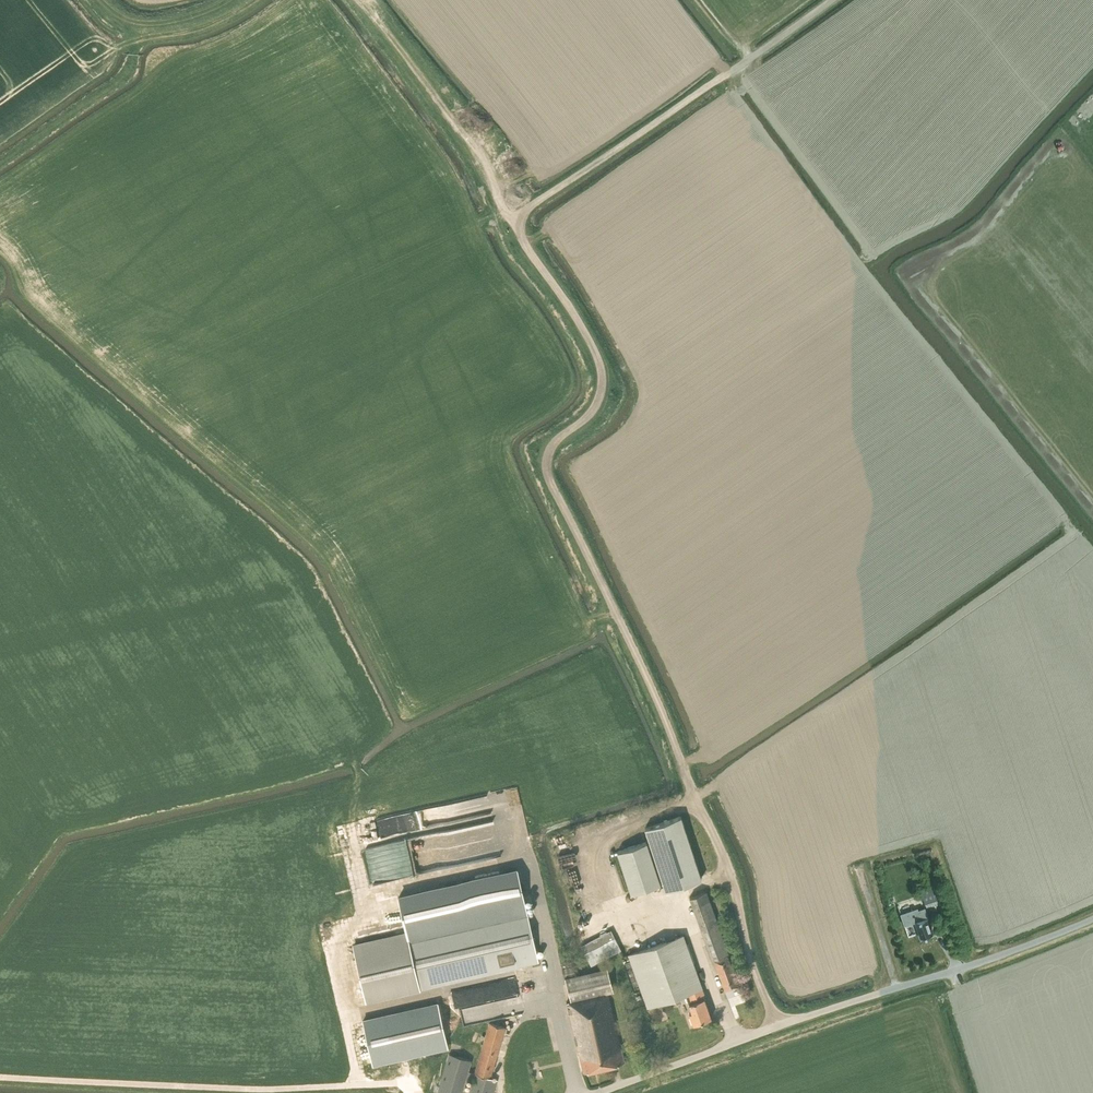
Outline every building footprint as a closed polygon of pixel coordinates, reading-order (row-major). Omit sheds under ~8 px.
[(645,828),(666,891),(691,883),(702,879),(680,816),(645,828)] [(646,842),(617,852),(631,894),(660,884),(646,842)] [(518,875),(480,880),(483,900),(521,895),(518,875)] [(928,908),(942,903),(939,893),(943,892),(939,883),(921,889),(928,908)] [(720,934),(716,924),(718,924),(710,900),(712,899),(709,891),(689,897),(700,929),(711,956),(728,950),(722,933),(720,934)] [(366,1001),(420,989),(538,962),(525,907),(353,946),(366,1001)] [(915,921),(921,938),(934,934),(929,918),(925,908),(919,910),(918,908),(901,914),(905,925),(915,921)] [(581,945),(591,965),(621,950),(611,930),(581,945)] [(628,954),(647,1007),(685,993),(692,1012),(689,1013),(693,1024),(711,1018),(704,998),(705,997),(702,987),(683,935),(628,954)] [(714,960),(725,991),(738,986),(727,956),(714,960)] [(573,966),(562,968),(563,976),(574,974),(573,966)] [(571,1001),(566,1002),(578,1054),(579,1054),(583,1072),(624,1062),(608,992),(613,990),(607,967),(565,977),(571,1001)] [(517,974),(455,987),(463,1022),(482,1018),(479,1007),(476,1008),(474,1001),(521,990),(517,974)] [(448,1047),(438,1004),(363,1021),(372,1064),(448,1047)] [(497,1079),(490,1077),(505,1027),(489,1023),(475,1073),(468,1071),(471,1060),(449,1054),(438,1092),(461,1092),(466,1076),(473,1078),(469,1092),(493,1092),(497,1079)]
